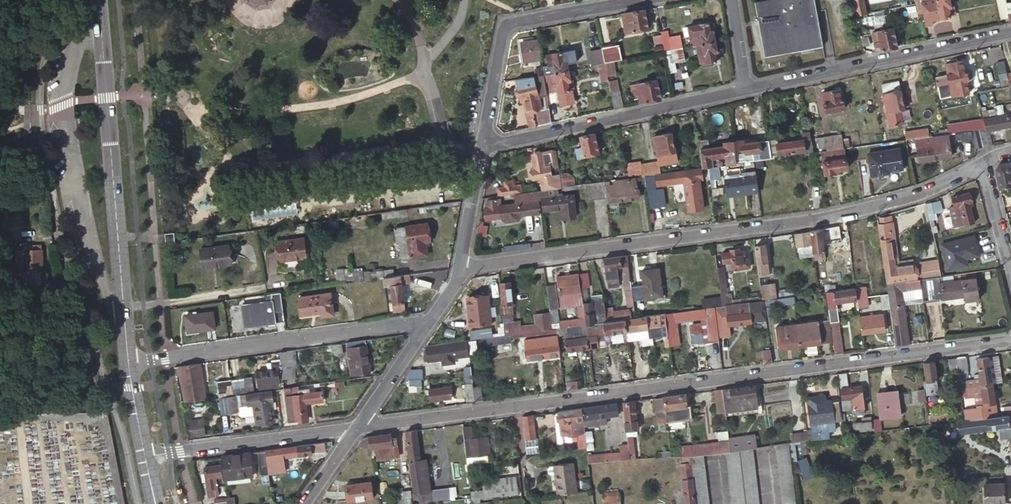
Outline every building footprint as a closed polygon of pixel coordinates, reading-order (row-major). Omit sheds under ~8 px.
[(764,56),(823,45),(814,0),(763,0),(754,2),(756,17),(755,17),(755,20),(757,20),(764,56)] [(856,15),(866,13),(863,0),(853,0),(856,15)] [(923,1),(920,2),(925,25),(933,24),(932,19),(951,15),(950,13),(954,12),(953,5),(951,5),(950,0),(930,0),(923,1)] [(1010,21),(1010,1),(1007,2),(1006,0),(999,0),(1002,17),(1010,16),(1010,21)] [(523,10),(531,9),(531,2),(522,3),(523,10)] [(644,9),(623,13),(627,31),(648,28),(644,9)] [(692,35),(694,45),(696,44),(717,41),(715,30),(716,30),(714,23),(710,23),(710,21),(690,25),(692,35)] [(876,50),(897,46),(892,27),(879,30),(880,34),(873,35),(875,41),(874,41),(876,50)] [(662,37),(663,45),(664,51),(670,49),(682,47),(680,33),(668,36),(667,30),(660,31),(662,37)] [(859,31),(862,44),(869,43),(867,30),(859,31)] [(662,37),(653,39),(655,46),(663,45),(662,37)] [(521,42),(524,61),(540,58),(537,40),(521,42)] [(696,44),(700,62),(706,61),(706,63),(716,61),(715,59),(714,52),(718,51),(717,41),(696,44)] [(618,43),(601,47),(604,62),(610,61),(621,59),(618,43)] [(601,47),(588,50),(591,65),(604,62),(601,47)] [(682,47),(670,49),(673,63),(686,60),(683,47),(682,47)] [(568,69),(566,59),(567,59),(566,52),(562,53),(562,50),(546,54),(549,73),(568,69)] [(937,76),(941,94),(953,91),(954,96),(969,93),(967,80),(970,79),(971,77),(970,70),(969,69),(964,70),(961,59),(945,63),(948,74),(937,76)] [(995,61),(1001,87),(1008,85),(1006,74),(1003,59),(995,61)] [(551,83),(558,82),(558,84),(560,92),(557,92),(559,104),(572,102),(569,90),(569,87),(567,80),(570,79),(568,69),(549,73),(551,83)] [(549,73),(543,74),(546,95),(554,94),(552,85),(551,83),(549,73)] [(523,101),(525,111),(540,108),(538,96),(546,95),(543,74),(517,78),(519,86),(517,86),(518,96),(522,96),(523,101)] [(610,92),(613,108),(622,106),(616,79),(608,81),(610,92)] [(638,103),(660,98),(656,79),(629,84),(632,96),(637,95),(638,103)] [(881,85),(891,125),(904,123),(901,107),(907,106),(901,85),(900,80),(881,85)] [(823,92),(827,111),(846,107),(844,98),(841,99),(839,88),(823,92)] [(540,108),(525,111),(528,127),(534,125),(531,112),(538,110),(548,108),(546,95),(538,96),(540,108)] [(980,104),(984,117),(997,115),(996,107),(986,109),(985,103),(980,104)] [(540,124),(551,122),(548,108),(538,110),(540,124)] [(531,112),(534,125),(540,124),(538,110),(531,112)] [(992,144),(990,128),(1010,125),(1010,112),(997,115),(984,117),(985,121),(987,128),(980,129),(982,145),(983,145),(992,144)] [(955,133),(960,132),(968,131),(980,129),(987,128),(985,121),(954,124),(954,130),(951,131),(950,129),(946,129),(947,134),(955,133)] [(908,130),(909,139),(911,139),(916,138),(947,134),(946,129),(942,130),(942,132),(938,133),(937,129),(930,131),(930,127),(908,130)] [(968,131),(960,132),(960,139),(960,140),(973,138),(974,147),(982,145),(980,129),(968,131)] [(653,136),(658,161),(659,162),(676,159),(674,150),(675,149),(671,132),(670,133),(669,130),(665,131),(666,133),(653,136)] [(812,153),(815,152),(812,138),(811,131),(804,133),(805,139),(778,143),(778,138),(770,139),(774,158),(780,157),(780,154),(804,150),(804,154),(812,153)] [(595,133),(580,136),(582,147),(576,148),(578,157),(599,153),(595,133)] [(843,134),(820,137),(822,151),(823,151),(846,148),(843,134)] [(916,138),(911,139),(912,143),(915,142),(918,161),(950,156),(947,134),(916,138)] [(812,138),(815,152),(822,151),(820,137),(812,138)] [(738,163),(756,161),(754,151),(761,151),(762,160),(765,159),(774,158),(770,139),(751,142),(746,143),(745,139),(735,140),(738,163)] [(728,164),(738,163),(735,140),(726,142),(726,146),(701,149),(704,168),(708,167),(710,167),(715,166),(728,164)] [(846,148),(823,151),(826,173),(838,172),(837,168),(850,167),(847,148),(846,148)] [(868,177),(879,175),(879,172),(886,171),(900,169),(897,149),(865,153),(868,177)] [(562,187),(560,174),(552,176),(550,167),(554,167),(558,166),(556,151),(543,153),(543,152),(533,154),(534,162),(535,168),(532,168),(534,179),(541,178),(543,190),(556,188),(562,187)] [(641,168),(643,176),(644,176),(647,175),(661,174),(659,162),(658,161),(641,164),(641,168)] [(999,188),(1010,186),(1010,171),(1010,163),(998,165),(995,168),(999,188)] [(704,168),(703,168),(661,174),(647,175),(644,176),(645,187),(654,186),(653,181),(663,180),(663,181),(709,177),(708,171),(711,170),(710,167),(708,167),(704,168)] [(627,170),(629,178),(643,176),(641,168),(627,170)] [(734,195),(760,192),(757,171),(726,175),(728,193),(734,192),(734,195)] [(566,173),(560,174),(562,187),(574,186),(573,179),(566,173)] [(615,185),(605,186),(605,194),(608,194),(608,202),(638,199),(636,179),(614,182),(615,185)] [(498,187),(499,196),(522,193),(521,184),(514,185),(513,180),(505,181),(505,186),(498,187)] [(605,186),(604,182),(586,184),(588,200),(606,197),(605,194),(605,186)] [(543,190),(541,190),(543,211),(559,209),(563,208),(564,219),(575,218),(573,195),(562,196),(562,194),(557,194),(556,188),(543,190)] [(521,203),(522,214),(541,212),(539,191),(529,192),(530,201),(521,203)] [(499,196),(497,196),(496,196),(497,203),(500,203),(502,216),(506,221),(518,220),(522,214),(521,203),(530,201),(529,192),(523,193),(522,193),(499,196)] [(954,226),(956,226),(974,221),(969,203),(972,202),(969,192),(951,197),(954,206),(949,207),(954,226)] [(647,195),(649,212),(660,211),(659,194),(647,195)] [(497,203),(496,196),(487,197),(488,204),(485,204),(485,208),(483,208),(486,218),(502,216),(500,203),(497,203)] [(925,204),(929,220),(932,219),(936,219),(934,212),(938,211),(936,201),(925,204)] [(21,214),(6,214),(5,239),(6,239),(21,239),(21,214)] [(877,217),(878,227),(893,224),(892,216),(877,217)] [(398,243),(402,243),(410,242),(411,257),(428,255),(426,242),(430,241),(428,223),(408,225),(409,228),(405,229),(404,225),(399,226),(396,227),(398,243)] [(878,227),(886,284),(888,283),(915,280),(914,266),(895,268),(891,240),(895,240),(893,224),(878,227)] [(810,230),(814,260),(825,258),(821,229),(810,230)] [(801,232),(794,233),(796,248),(812,246),(810,230),(809,231),(801,232)] [(164,234),(165,242),(175,241),(173,232),(164,234)] [(278,244),(281,262),(307,259),(304,240),(278,244)] [(895,268),(914,266),(913,261),(898,263),(895,240),(891,240),(895,268)] [(198,248),(201,267),(230,263),(227,244),(198,248)] [(766,245),(755,247),(758,273),(766,272),(766,268),(768,268),(767,262),(768,262),(766,245)] [(17,250),(16,265),(16,271),(16,286),(26,286),(26,271),(41,271),(42,250),(41,250),(41,246),(24,246),(24,250),(17,250)] [(722,253),(724,262),(727,262),(728,271),(750,267),(748,256),(744,257),(743,250),(739,250),(738,248),(730,250),(730,252),(722,253)] [(617,257),(604,259),(604,260),(603,260),(602,262),(602,266),(603,267),(605,267),(607,279),(618,277),(617,268),(622,267),(627,303),(628,310),(631,310),(635,309),(634,302),(627,256),(617,257)] [(919,263),(920,279),(939,276),(937,260),(919,263)] [(811,266),(801,268),(803,276),(812,275),(811,266)] [(721,299),(722,306),(729,305),(728,298),(724,267),(717,268),(721,299)] [(941,268),(943,276),(952,275),(951,267),(941,268)] [(766,272),(758,273),(759,277),(769,275),(768,268),(766,268),(766,272)] [(448,269),(431,272),(432,280),(447,278),(448,269)] [(642,271),(646,299),(662,296),(658,269),(642,271)] [(375,280),(383,278),(382,270),(374,272),(375,280)] [(579,274),(581,288),(589,287),(587,273),(579,274)] [(576,300),(577,306),(583,305),(581,292),(579,293),(577,274),(556,277),(559,303),(576,300)] [(383,278),(384,286),(390,286),(392,304),(396,304),(397,311),(403,310),(402,303),(403,303),(401,284),(408,283),(407,275),(383,278)] [(920,279),(921,288),(923,301),(964,296),(965,302),(978,300),(975,277),(942,281),(941,276),(939,276),(920,279)] [(608,288),(619,286),(618,277),(607,279),(608,288)] [(888,283),(897,346),(908,344),(902,297),(901,290),(909,289),(921,288),(920,279),(915,280),(888,283)] [(499,284),(503,312),(503,315),(504,325),(504,328),(513,327),(513,323),(512,314),(514,314),(513,311),(513,305),(514,305),(511,283),(499,284)] [(555,285),(547,286),(550,309),(555,309),(558,308),(555,285)] [(766,285),(760,286),(762,301),(763,301),(768,300),(766,285)] [(865,287),(855,288),(857,300),(858,309),(864,308),(863,305),(867,305),(866,298),(867,298),(865,287)] [(855,288),(826,292),(828,309),(829,319),(829,322),(838,321),(836,303),(857,300),(855,288)] [(265,296),(264,296),(265,302),(241,306),(244,327),(275,323),(273,311),(282,310),(280,293),(265,296)] [(298,298),(301,315),(321,312),(321,316),(333,314),(330,293),(298,298)] [(882,309),(889,308),(887,293),(880,295),(882,309)] [(489,295),(468,298),(471,326),(492,323),(489,295)] [(794,303),(794,296),(780,298),(768,300),(763,301),(766,317),(773,316),(772,310),(779,309),(778,305),(794,303)] [(704,309),(714,307),(722,306),(721,299),(703,301),(704,309)] [(595,302),(592,303),(594,320),(600,320),(599,311),(605,310),(603,301),(595,302)] [(763,301),(762,301),(748,303),(751,323),(766,321),(766,317),(763,301)] [(586,325),(607,322),(606,313),(605,310),(599,311),(600,320),(594,320),(592,303),(584,304),(586,325)] [(722,306),(714,307),(716,321),(718,337),(729,336),(728,328),(751,325),(751,323),(748,303),(729,305),(722,306)] [(716,321),(714,307),(704,309),(705,316),(706,325),(707,333),(701,333),(700,325),(690,327),(692,342),(703,342),(703,343),(713,342),(713,341),(718,341),(718,337),(716,321)] [(570,327),(569,320),(557,322),(555,309),(550,309),(550,311),(551,323),(552,329),(556,329),(562,328),(570,327)] [(617,320),(625,319),(636,318),(635,309),(631,310),(628,310),(606,313),(607,322),(617,320)] [(675,319),(705,316),(704,309),(679,312),(664,314),(666,332),(668,347),(678,346),(675,319)] [(505,336),(510,335),(552,329),(551,323),(550,311),(534,313),(535,326),(522,327),(521,322),(513,323),(513,327),(504,328),(505,336)] [(184,316),(187,333),(214,329),(212,312),(184,316)] [(625,319),(626,331),(650,328),(651,337),(661,335),(660,333),(666,332),(664,314),(636,318),(625,319)] [(859,317),(861,334),(885,331),(883,314),(859,317)] [(570,327),(585,325),(585,318),(579,319),(569,320),(570,327)] [(596,339),(596,335),(626,331),(625,319),(617,320),(607,322),(586,325),(585,325),(587,335),(587,340),(588,350),(597,348),(596,339)] [(832,342),(830,326),(829,322),(829,319),(797,323),(800,346),(832,342)] [(797,323),(776,326),(779,349),(800,346),(797,323)] [(504,325),(477,329),(478,339),(487,338),(502,336),(505,336),(504,328),(504,325)] [(585,325),(570,327),(562,328),(563,336),(563,337),(587,335),(585,325)] [(650,328),(626,331),(627,340),(651,337),(650,328)] [(556,329),(552,329),(510,335),(511,339),(556,333),(556,329)] [(502,336),(487,338),(487,345),(511,343),(511,339),(510,335),(505,336),(502,336)] [(587,340),(587,335),(563,337),(565,353),(588,350),(587,340)] [(559,355),(557,337),(524,341),(526,359),(559,355)] [(425,348),(426,359),(443,356),(443,362),(454,360),(453,355),(468,353),(466,342),(425,348)] [(367,346),(357,347),(348,348),(352,375),(370,373),(367,346)] [(288,351),(279,352),(280,361),(281,369),(282,373),(288,372),(290,372),(288,351)] [(957,357),(958,369),(960,383),(967,382),(969,371),(967,356),(957,357)] [(957,357),(950,358),(951,370),(958,369),(957,357)] [(997,357),(989,358),(992,384),(1001,383),(997,357)] [(961,389),(992,384),(989,358),(973,360),(975,381),(967,382),(960,383),(961,389)] [(281,369),(280,361),(266,362),(267,371),(256,372),(258,388),(279,385),(277,370),(281,369)] [(935,361),(924,362),(926,379),(927,387),(938,386),(935,361)] [(189,401),(196,400),(207,399),(201,363),(192,364),(177,366),(178,373),(185,372),(189,401)] [(408,392),(422,392),(422,369),(407,369),(408,392)] [(464,370),(466,383),(472,382),(471,370),(464,370)] [(839,375),(841,398),(853,397),(854,408),(852,408),(853,414),(862,413),(862,407),(864,407),(861,386),(846,387),(844,374),(839,375)] [(246,377),(232,379),(234,391),(247,389),(246,381),(246,377)] [(232,379),(219,381),(220,393),(234,391),(232,379)] [(567,390),(580,388),(579,379),(572,380),(565,381),(567,390)] [(925,389),(925,394),(939,393),(938,386),(927,387),(926,379),(923,379),(925,389)] [(475,401),(473,387),(472,382),(466,383),(465,383),(467,402),(475,401)] [(971,395),(973,405),(973,407),(982,406),(983,416),(996,414),(994,402),(992,384),(961,389),(962,397),(971,395)] [(722,389),(725,411),(725,412),(756,408),(754,385),(722,389)] [(299,386),(284,388),(285,396),(288,421),(308,419),(306,402),(323,400),(322,391),(310,393),(310,389),(300,390),(299,386)] [(450,386),(429,389),(431,400),(452,397),(450,386)] [(480,386),(473,387),(475,401),(475,402),(482,401),(480,386)] [(805,389),(810,431),(805,432),(806,439),(828,437),(825,422),(834,420),(833,414),(831,401),(830,394),(829,391),(823,392),(822,386),(805,389)] [(722,389),(714,390),(717,413),(725,412),(725,411),(722,389)] [(918,401),(926,400),(925,394),(925,389),(917,390),(918,401)] [(241,394),(238,394),(239,406),(254,403),(257,403),(258,414),(255,414),(254,414),(255,423),(272,421),(272,414),(275,414),(273,401),(272,390),(248,393),(241,394)] [(839,413),(837,394),(837,390),(829,391),(830,394),(831,401),(833,414),(839,413)] [(897,390),(877,392),(880,417),(900,415),(897,390)] [(238,394),(222,396),(224,413),(240,410),(239,406),(238,394)] [(664,397),(666,416),(666,421),(693,418),(692,408),(687,409),(687,406),(685,394),(681,394),(664,397)] [(664,397),(654,398),(657,417),(666,416),(664,397)] [(843,409),(852,408),(854,408),(853,397),(841,398),(843,409)] [(628,446),(630,461),(636,460),(633,437),(635,429),(639,429),(635,401),(623,402),(628,444),(628,446)] [(772,403),(772,411),(789,411),(788,402),(772,403)] [(240,413),(243,415),(254,413),(254,414),(255,414),(258,414),(257,403),(254,403),(239,406),(240,410),(240,413)] [(582,408),(584,426),(588,425),(587,419),(598,417),(599,422),(606,420),(606,416),(618,415),(617,403),(593,406),(582,408)] [(1002,415),(1010,414),(1010,405),(1001,406),(1002,415)] [(963,408),(965,421),(983,418),(983,416),(982,406),(973,407),(963,408)] [(561,434),(562,442),(577,441),(578,449),(587,448),(585,432),(585,431),(584,426),(582,408),(558,411),(559,411),(561,434)] [(928,416),(929,424),(949,421),(947,413),(928,416)] [(522,416),(525,438),(536,437),(533,414),(522,416)] [(962,421),(959,421),(960,433),(998,428),(1000,440),(1010,439),(1010,430),(1010,422),(1009,414),(996,416),(983,418),(965,421),(962,421)] [(852,423),(853,431),(871,429),(870,416),(861,417),(862,422),(852,423)] [(872,417),(874,431),(882,430),(880,417),(872,417)] [(189,423),(191,435),(203,433),(201,421),(189,423)] [(463,427),(467,464),(487,461),(487,455),(489,455),(487,436),(473,438),(471,426),(463,427)] [(416,430),(406,432),(410,464),(409,464),(410,479),(412,495),(419,494),(430,493),(427,461),(420,462),(416,430)] [(728,435),(730,449),(754,446),(753,432),(728,435)] [(805,432),(791,434),(792,441),(800,440),(806,439),(805,432)] [(370,437),(371,449),(376,449),(377,460),(399,458),(397,446),(396,438),(392,439),(391,434),(370,437)] [(728,449),(730,449),(728,435),(710,438),(711,451),(728,449)] [(359,444),(358,445),(371,449),(370,437),(368,437),(367,437),(365,438),(363,440),(361,441),(359,444)] [(688,440),(690,454),(698,453),(705,452),(711,451),(710,438),(688,440)] [(682,454),(684,454),(690,454),(688,440),(680,441),(682,454)] [(798,497),(794,464),(791,441),(777,443),(784,503),(799,503),(798,497)] [(314,443),(266,450),(268,460),(284,458),(312,454),(312,452),(326,451),(325,442),(314,443)] [(588,458),(589,466),(630,461),(628,446),(628,444),(620,445),(621,454),(588,458)] [(728,449),(734,503),(760,503),(754,446),(730,449),(728,449)] [(657,450),(658,457),(671,456),(670,448),(657,450)] [(266,450),(257,451),(259,467),(268,466),(268,460),(266,450)] [(222,456),(225,480),(253,477),(250,452),(236,454),(222,456)] [(696,503),(710,503),(705,452),(698,453),(690,454),(696,503)] [(690,454),(684,454),(684,461),(680,462),(683,488),(681,488),(680,488),(679,489),(679,490),(679,491),(679,492),(679,493),(680,494),(684,493),(685,503),(696,503),(690,454)] [(284,458),(268,460),(268,466),(276,465),(285,464),(284,458)] [(557,494),(576,492),(572,463),(553,465),(554,473),(557,494)] [(206,481),(208,497),(219,496),(217,483),(223,482),(221,465),(205,467),(205,473),(206,481)] [(276,468),(269,469),(270,484),(278,483),(276,468)] [(986,477),(975,479),(976,486),(985,485),(986,503),(1006,502),(1005,476),(986,478),(986,477)] [(484,491),(484,497),(517,494),(516,477),(483,481),(484,491)] [(345,485),(347,500),(373,497),(371,482),(345,485)] [(402,491),(403,503),(412,503),(410,490),(402,491)] [(471,503),(480,503),(481,498),(484,497),(484,491),(470,493),(471,498),(471,503)] [(603,503),(620,503),(618,492),(602,494),(603,503)] [(413,503),(420,503),(420,501),(419,494),(412,495),(413,503)]
